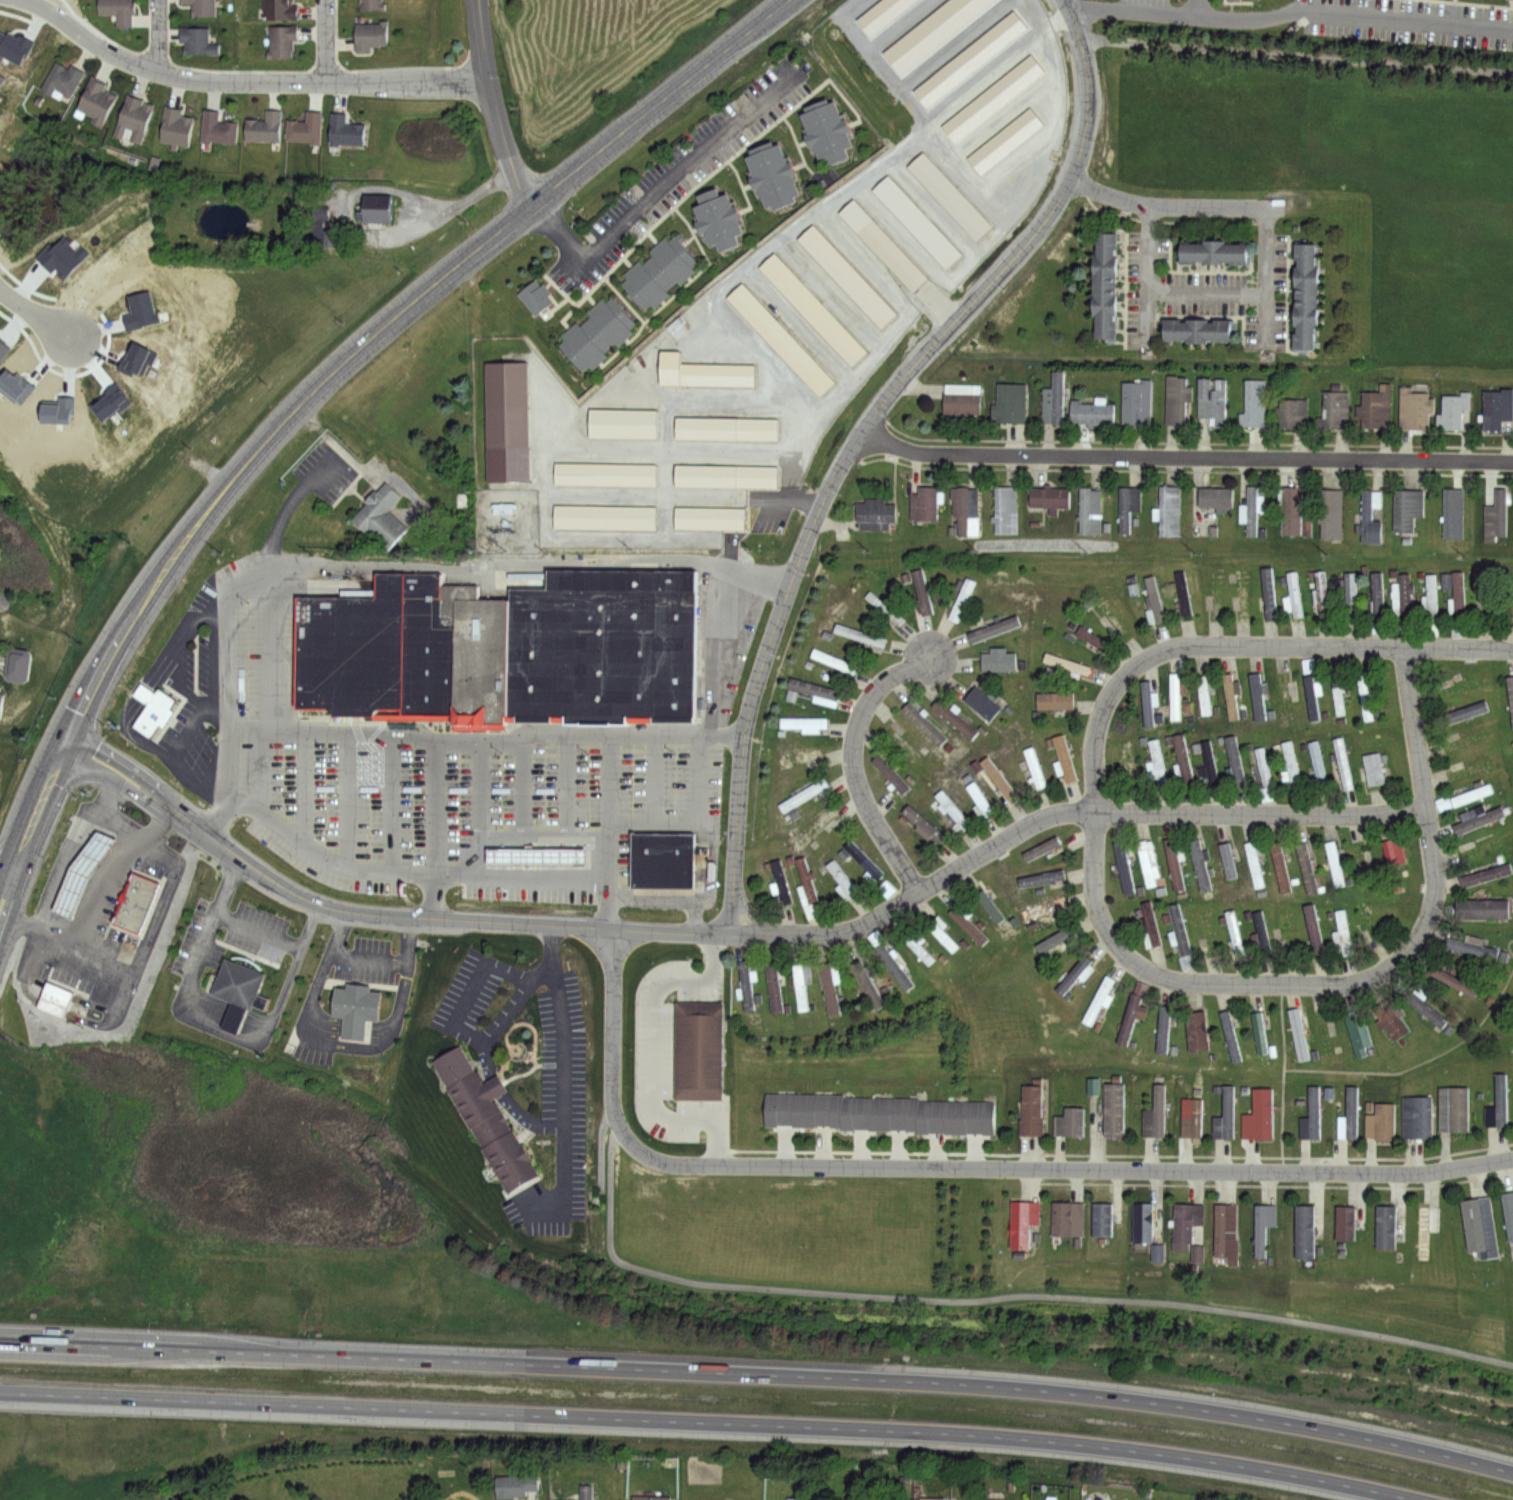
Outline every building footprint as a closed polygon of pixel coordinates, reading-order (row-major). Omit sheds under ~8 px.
[(134,0),(138,0),(138,14),(135,14),(135,26),(118,26),(118,13),(103,13),(103,0),(134,0)] [(183,3),(183,0),(216,0),(216,15),(194,15),(194,3),(183,3)] [(263,17),(263,0),(291,0),(291,4),(297,4),(297,17),(263,17)] [(359,9),(359,0),(381,0),(381,3),(384,3),(384,9),(359,9)] [(1014,6),(1030,26),(928,109),(912,89),(1014,6)] [(388,20),(387,44),(369,44),(369,50),(353,50),(353,22),(379,22),(379,19),(388,20)] [(298,24),(298,39),(292,39),(292,56),(267,57),(266,50),(268,50),(269,24),(298,24)] [(184,27),(212,26),(212,43),(222,42),(222,54),(188,54),(188,40),(184,40),(184,27)] [(20,64),(0,54),(0,30),(6,34),(8,31),(19,37),(20,34),(35,41),(20,64)] [(1030,51),(1046,71),(962,138),(946,118),(1030,51)] [(74,63),(87,70),(73,97),(56,88),(53,94),(44,89),(59,60),(72,67),(74,63)] [(94,75),(111,83),(107,90),(118,95),(104,125),(96,121),(98,117),(79,108),(94,75)] [(130,93),(148,99),(147,101),(156,104),(143,143),(132,140),(136,129),(127,126),(124,135),(117,133),(130,93)] [(803,106),(822,98),(824,103),(833,100),(840,120),(845,118),(849,130),(845,132),(850,144),(843,147),(847,156),(828,164),(825,156),(818,159),(812,146),(808,147),(803,133),(807,132),(799,112),(805,110),(803,106)] [(167,105),(186,109),(185,114),(196,117),(190,146),(164,140),(167,125),(163,125),(167,105)] [(1030,105),(1046,124),(991,171),(974,152),(1030,105)] [(205,108),(223,110),(222,120),(239,122),(237,142),(213,140),(213,143),(202,142),(205,108)] [(268,110),(282,111),(281,141),(247,139),(248,118),(268,119),(268,110)] [(309,110),(324,111),(322,145),(312,144),(312,141),(287,140),(288,118),(308,119),(309,110)] [(333,111),(348,112),(348,125),(368,126),(367,145),(342,144),(342,147),(331,146),(333,111)] [(747,148),(765,140),(768,146),(778,142),(786,163),(790,161),(795,173),(791,175),(799,194),(793,197),(794,201),(772,210),(770,205),(765,207),(757,189),(753,191),(747,177),(751,175),(744,156),(749,154),(747,148)] [(871,189),(887,174),(960,254),(943,269),(871,189)] [(696,195),(715,187),(718,195),(725,192),(731,207),(735,205),(739,217),(735,218),(741,232),(734,235),(738,244),(717,252),(715,246),(707,249),(701,235),(698,237),(691,221),(695,219),(690,207),(699,204),(696,195)] [(368,195),(395,195),(395,222),(368,222),(368,195)] [(836,214),(852,198),(927,279),(911,294),(836,214)] [(315,206),(330,207),(330,218),(314,218),(315,206)] [(812,223),(898,314),(883,328),(797,238),(812,223)] [(319,230),(341,231),(340,245),(319,245),(319,230)] [(675,234),(699,261),(693,266),(696,270),(680,285),(675,280),(667,287),(644,263),(654,255),(648,249),(664,235),(669,239),(675,234)] [(1097,234),(1112,234),(1114,337),(1095,338),(1094,316),(1091,316),(1090,261),(1097,261),(1097,234)] [(65,278),(58,272),(60,270),(57,267),(52,272),(36,257),(51,242),(56,245),(66,235),(73,240),(69,244),(78,249),(82,246),(90,252),(65,278)] [(1203,238),(1224,239),(1224,243),(1248,244),(1247,264),(1178,261),(1179,243),(1202,244),(1203,238)] [(1296,243),(1314,243),(1314,267),(1317,267),(1317,326),(1314,326),(1314,350),(1292,349),(1293,265),(1295,265),(1296,243)] [(774,252),(866,352),(852,365),(760,265),(774,252)] [(624,274),(641,259),(644,263),(667,287),(675,296),(654,314),(649,308),(644,312),(620,285),(627,278),(624,274)] [(515,294),(533,316),(553,300),(535,278),(515,294)] [(742,282),(834,383),(821,395),(729,294),(742,282)] [(162,320),(127,330),(123,314),(131,311),(127,294),(150,290),(155,312),(159,311),(162,320)] [(611,294),(637,323),(631,329),(634,332),(619,345),(614,339),(603,350),(582,326),(592,317),(586,311),(600,298),(604,301),(611,294)] [(689,326),(679,315),(666,327),(676,338),(689,326)] [(1163,322),(1185,322),(1187,319),(1206,319),(1205,321),(1228,322),(1228,340),(1163,339),(1163,322)] [(559,336),(577,320),(582,326),(603,350),(610,357),(591,374),(585,366),(580,371),(557,346),(563,340),(559,336)] [(1,361),(0,360),(0,336),(12,347),(1,361)] [(158,352),(153,364),(148,363),(143,374),(135,371),(133,375),(118,369),(131,340),(141,344),(158,352)] [(659,351),(682,352),(682,362),(755,363),(754,386),(658,384),(659,351)] [(484,362),(527,362),(528,481),(485,481),(484,362)] [(3,393),(0,390),(0,381),(10,369),(35,386),(22,404),(16,399),(13,401),(3,393)] [(1052,370),(1063,370),(1062,424),(1041,423),(1042,388),(1051,389),(1052,370)] [(1166,375),(1187,375),(1186,386),(1192,386),(1192,402),(1186,402),(1185,424),(1165,424),(1166,375)] [(1135,378),(1152,378),(1151,425),(1121,425),(1122,382),(1135,383),(1135,378)] [(1198,378),(1210,378),(1210,389),(1215,389),(1215,378),(1226,379),(1225,425),(1213,425),(1214,416),(1197,416),(1198,378)] [(1246,380),(1264,380),(1264,425),(1240,425),(1240,412),(1246,412),(1246,380)] [(131,402),(101,422),(87,404),(117,382),(131,402)] [(996,383),(1025,383),(1025,424),(995,423),(995,417),(989,417),(989,404),(996,404),(996,383)] [(1380,383),(1391,383),(1390,428),(1361,427),(1361,391),(1380,392),(1380,383)] [(1401,386),(1411,386),(1411,392),(1428,392),(1428,397),(1434,397),(1434,414),(1429,414),(1429,429),(1400,428),(1401,386)] [(1501,388),(1512,388),(1512,420),(1503,420),(1502,428),(1485,427),(1486,392),(1501,392),(1501,388)] [(1323,391),(1349,392),(1348,428),(1322,427),(1323,391)] [(1461,391),(1470,391),(1470,410),(1462,410),(1462,430),(1441,430),(1442,395),(1460,395),(1461,391)] [(942,393),(979,394),(979,414),(941,414),(942,393)] [(73,422),(42,421),(43,399),(60,400),(60,396),(75,397),(73,422)] [(1279,398),(1307,399),(1307,422),(1299,422),(1299,427),(1279,427),(1279,398)] [(1070,399),(1081,399),(1081,403),(1114,404),(1114,424),(1070,423),(1070,399)] [(590,409),(656,409),(655,436),(590,435),(590,409)] [(678,416),(777,418),(776,441),(677,439),(678,416)] [(556,463),(656,463),(656,484),(556,484),(556,463)] [(674,465),(779,464),(779,488),(747,488),(747,497),(674,498),(674,465)] [(385,483),(401,497),(389,511),(407,527),(386,550),(352,519),(366,503),(364,501),(374,489),(377,492),(385,483)] [(1029,488),(1042,488),(1042,484),(1049,484),(1049,487),(1069,487),(1069,508),(1057,508),(1057,515),(1048,515),(1048,505),(1029,506),(1029,488)] [(916,486),(936,486),(936,520),(909,520),(909,493),(916,493),(916,486)] [(1119,486),(1139,486),(1139,511),(1129,511),(1129,533),(1119,533),(1119,486)] [(1159,486),(1180,486),(1180,536),(1158,536),(1158,520),(1152,520),(1152,508),(1159,508),(1159,486)] [(1248,486),(1256,486),(1255,494),(1263,495),(1262,513),(1257,513),(1256,536),(1247,536),(1248,486)] [(949,487),(976,487),(977,536),(954,536),(954,516),(951,516),(951,500),(949,500),(949,487)] [(993,487),(1015,487),(1015,533),(993,533),(993,487)] [(1079,487),(1089,487),(1089,489),(1100,489),(1099,535),(1078,535),(1079,487)] [(1283,487),(1302,487),(1301,534),(1282,534),(1283,487)] [(1198,488),(1232,488),(1232,508),(1227,508),(1227,513),(1216,513),(1216,506),(1198,506),(1198,488)] [(1496,488),(1507,488),(1508,536),(1497,536),(1497,541),(1485,542),(1485,506),(1497,506),(1496,488)] [(1394,489),(1423,490),(1423,517),(1414,517),(1414,533),(1393,532),(1394,489)] [(1444,489),(1463,489),(1463,538),(1444,538),(1444,489)] [(1322,490),(1342,490),(1342,540),(1321,539),(1322,490)] [(1364,490),(1381,491),(1380,509),(1372,508),(1372,521),(1381,521),(1380,543),(1362,542),(1364,490)] [(854,503),(863,503),(863,498),(882,498),(882,504),(893,504),(893,521),(854,521),(854,503)] [(557,506),(655,506),(655,531),(557,531),(557,506)] [(674,507),(742,507),(742,529),(674,530),(674,507)] [(1219,617),(1219,568),(1208,568),(1208,617),(1219,617)] [(1260,569),(1271,568),(1276,619),(1265,620),(1260,569)] [(294,595),(373,595),(373,572),(441,572),(441,584),(478,584),(478,598),(506,598),(506,588),(545,589),(545,569),(694,570),(693,721),(504,720),(504,729),(451,729),(451,721),(370,720),(370,715),(329,715),(329,707),(293,707),(294,595)] [(910,571),(921,569),(932,614),(920,616),(910,571)] [(1245,569),(1234,569),(1235,621),(1246,621),(1245,569)] [(1315,572),(1324,571),(1329,618),(1320,619),(1315,572)] [(1451,572),(1463,571),(1465,624),(1453,624),(1451,572)] [(1175,573),(1185,572),(1191,617),(1182,618),(1175,573)] [(1286,573),(1296,572),(1303,618),(1293,619),(1291,612),(1285,613),(1282,597),(1290,596),(1286,573)] [(1344,572),(1355,572),(1357,619),(1346,619),(1344,572)] [(1371,573),(1381,573),(1383,621),(1372,622),(1372,612),(1367,613),(1367,600),(1372,600),(1371,573)] [(1398,574),(1409,573),(1410,584),(1414,584),(1415,595),(1410,596),(1411,620),(1394,621),(1392,583),(1399,583),(1398,574)] [(1426,575),(1435,575),(1438,620),(1428,621),(1428,612),(1423,613),(1422,597),(1427,596),(1426,575)] [(1143,578),(1152,576),(1163,619),(1149,623),(1145,609),(1147,609),(1144,596),(1147,595),(1143,578)] [(965,577),(974,582),(956,624),(946,619),(965,577)] [(862,597),(868,590),(904,620),(898,627),(862,597)] [(1092,603),(1117,638),(1125,633),(1100,597),(1092,603)] [(965,634),(1017,615),(1020,625),(969,644),(965,634)] [(835,623),(884,638),(881,648),(832,632),(835,623)] [(1451,634),(1462,636),(1464,626),(1452,624),(1451,634)] [(1081,625),(1109,643),(1103,652),(1074,634),(1081,625)] [(15,647),(31,649),(33,655),(31,680),(28,683),(11,681),(6,675),(8,653),(15,647)] [(988,647),(1004,647),(1004,652),(1014,652),(1014,671),(980,671),(980,653),(988,653),(988,647)] [(813,648),(855,665),(851,675),(809,658),(813,648)] [(1045,652),(1089,667),(1086,675),(1042,661),(1045,652)] [(1301,659),(1302,672),(1315,671),(1314,658),(1301,659)] [(1249,675),(1260,673),(1261,682),(1266,682),(1268,693),(1262,694),(1266,719),(1255,721),(1249,675)] [(1168,674),(1178,674),(1178,683),(1186,683),(1186,694),(1179,694),(1179,719),(1168,719),(1168,674)] [(1222,675),(1232,674),(1233,681),(1239,680),(1241,694),(1235,695),(1238,719),(1228,720),(1222,675)] [(1357,675),(1367,674),(1368,682),(1375,681),(1378,696),(1370,697),(1374,720),(1364,721),(1357,675)] [(1304,676),(1312,675),(1313,681),(1320,680),(1322,695),(1316,696),(1320,719),(1311,721),(1304,676)] [(1195,677),(1205,676),(1206,681),(1212,680),(1213,692),(1208,692),(1211,716),(1200,717),(1195,677)] [(788,677),(840,690),(838,701),(785,688),(788,677)] [(1331,678),(1339,677),(1345,715),(1337,716),(1331,678)] [(160,687),(179,699),(172,711),(176,713),(165,732),(159,728),(153,738),(137,727),(150,705),(131,693),(138,681),(156,692),(160,687)] [(1140,683),(1149,682),(1150,692),(1158,691),(1159,707),(1151,707),(1153,726),(1144,726),(1140,683)] [(961,700),(973,685),(999,707),(987,722),(961,700)] [(1035,694),(1072,692),(1073,708),(1036,710),(1035,694)] [(930,707),(937,698),(977,731),(970,740),(930,707)] [(1436,718),(1485,700),(1489,709),(1439,727),(1436,718)] [(900,709),(909,701),(945,738),(937,747),(900,709)] [(779,718),(826,718),(826,729),(779,729),(779,718)] [(882,733),(912,763),(919,756),(889,726),(882,733)] [(1051,737),(1063,734),(1075,780),(1065,783),(1062,773),(1056,775),(1052,762),(1058,760),(1051,737)] [(1171,736),(1181,734),(1194,786),(1184,788),(1171,736)] [(1223,737),(1235,735),(1246,787),(1234,789),(1223,737)] [(1333,739),(1342,737),(1353,788),(1344,790),(1333,739)] [(1146,741),(1156,738),(1167,784),(1156,786),(1146,741)] [(1307,742),(1318,740),(1328,785),(1318,787),(1307,742)] [(1200,743),(1210,741),(1220,786),(1209,789),(1206,775),(1199,777),(1197,768),(1206,766),(1200,743)] [(1281,743),(1292,741),(1302,787),(1290,789),(1288,780),(1283,781),(1281,773),(1288,771),(1281,743)] [(1254,748),(1263,746),(1272,786),(1262,789),(1260,780),(1255,781),(1251,768),(1258,766),(1254,748)] [(1023,750),(1031,747),(1044,787),(1036,790),(1023,750)] [(1364,755),(1379,753),(1385,784),(1369,787),(1364,755)] [(870,761),(878,754),(909,787),(901,794),(870,761)] [(988,757),(1020,798),(1011,805),(981,768),(975,771),(969,763),(974,759),(978,762),(988,757)] [(777,805),(822,778),(827,786),(783,814),(777,805)] [(964,786),(973,781),(991,812),(983,817),(964,786)] [(1450,797),(1490,783),(1493,793),(1453,808),(1450,797)] [(933,795),(941,789),(969,825),(961,832),(933,795)] [(901,813),(908,804),(944,836),(937,844),(901,813)] [(1454,825),(1502,806),(1505,815),(1458,835),(1454,825)] [(73,922),(106,836),(84,828),(51,914),(73,922)] [(1020,854),(1055,836),(1059,844),(1024,862),(1020,854)] [(631,837),(694,838),(692,891),(630,890),(631,837)] [(1162,839),(1174,837),(1176,847),(1181,846),(1183,858),(1177,859),(1183,891),(1172,893),(1162,839)] [(1382,841),(1401,837),(1407,862),(1397,865),(1404,890),(1394,892),(1382,841)] [(842,847),(851,838),(885,872),(876,881),(842,847)] [(1187,841),(1199,838),(1202,851),(1207,850),(1209,859),(1205,860),(1212,891),(1199,894),(1187,841)] [(1135,842),(1151,839),(1159,877),(1154,878),(1156,886),(1145,888),(1135,842)] [(1112,843),(1122,841),(1134,893),(1124,895),(1112,843)] [(1244,844),(1254,841),(1265,888),(1255,890),(1244,844)] [(1324,843),(1335,841),(1345,886),(1334,888),(1324,843)] [(1219,844),(1228,842),(1237,877),(1227,880),(1219,844)] [(1270,844),(1280,842),(1291,892),(1281,894),(1270,844)] [(1295,845),(1306,842),(1318,893),(1307,895),(1295,845)] [(794,860),(803,857),(818,903),(808,905),(794,860)] [(769,863),(779,860),(791,904),(781,906),(769,863)] [(824,867),(833,860),(857,893),(844,903),(833,888),(837,884),(824,867)] [(1459,877),(1510,863),(1512,873),(1462,887),(1459,877)] [(1016,879),(1061,870),(1063,879),(1018,888),(1016,879)] [(135,874),(162,885),(141,939),(114,928),(135,874)] [(886,898),(894,889),(884,880),(875,889),(886,898)] [(974,896),(983,889),(1004,919),(995,925),(974,896)] [(1019,911),(1063,896),(1068,911),(1038,920),(1037,916),(1022,921),(1019,911)] [(1455,900),(1509,900),(1509,919),(1455,918),(1455,900)] [(1140,904),(1150,901),(1161,946),(1151,948),(1140,904)] [(1360,920),(1369,947),(1378,944),(1365,902),(1354,906),(1358,921),(1360,920)] [(1168,907),(1179,904),(1191,955),(1180,957),(1168,907)] [(945,914),(954,905),(959,910),(962,906),(971,915),(966,919),(986,940),(978,947),(945,914)] [(1303,907),(1314,905),(1324,956),(1314,958),(1303,907)] [(1203,956),(1214,954),(1207,910),(1196,912),(1203,956)] [(1223,912),(1233,910),(1245,956),(1235,958),(1223,912)] [(1335,912),(1345,910),(1353,957),(1342,959),(1339,941),(1334,942),(1333,934),(1339,933),(1335,912)] [(1252,913),(1261,911),(1271,955),(1261,957),(1252,913)] [(924,925),(937,913),(947,925),(942,930),(957,946),(950,953),(924,925)] [(1031,948),(1071,924),(1076,934),(1072,937),(1075,941),(1060,950),(1056,943),(1035,956),(1031,948)] [(901,939),(909,932),(934,959),(926,967),(901,939)] [(1447,937),(1499,949),(1497,960),(1445,948),(1447,937)] [(872,950),(882,942),(913,984),(903,992),(872,950)] [(1085,953),(1093,960),(1089,964),(1093,967),(1080,984),(1074,980),(1061,996),(1054,990),(1085,953)] [(225,959),(218,975),(213,973),(205,991),(231,1004),(222,1031),(236,1038),(248,1009),(261,1013),(270,993),(260,988),(264,976),(255,967),(242,959),(234,960),(225,959)] [(849,965),(860,959),(864,967),(869,964),(874,974),(868,977),(884,1006),(873,1012),(849,965)] [(764,962),(776,961),(782,1013),(770,1014),(764,962)] [(739,963),(749,962),(754,1011),(744,1012),(739,963)] [(792,965),(808,963),(811,984),(804,985),(807,1010),(798,1011),(792,965)] [(817,966),(831,963),(832,967),(837,966),(841,985),(834,986),(839,1014),(828,1016),(817,966)] [(1430,964),(1479,988),(1475,997),(1426,973),(1430,964)] [(1105,975),(1114,979),(1106,994),(1112,998),(1106,1009),(1101,1006),(1089,1027),(1079,1021),(1105,975)] [(45,981),(73,993),(63,1018),(35,1007),(45,981)] [(1137,981),(1148,984),(1141,1006),(1146,1007),(1141,1022),(1135,1019),(1127,1046),(1117,1042),(1137,981)] [(347,985),(374,986),(373,993),(378,993),(377,1023),(365,1023),(364,1043),(346,1042),(347,1018),(335,1017),(336,990),(347,991),(347,985)] [(1402,997),(1409,988),(1447,1021),(1440,1029),(1402,997)] [(1372,1009),(1380,1004),(1383,1009),(1397,1000),(1407,1014),(1401,1018),(1410,1031),(1394,1042),(1385,1028),(1381,1031),(1375,1022),(1379,1020),(1372,1009)] [(676,1003),(720,1004),(718,1103),(674,1102),(676,1003)] [(1159,1007),(1170,1008),(1167,1055),(1156,1054),(1159,1007)] [(1287,1011),(1299,1008),(1310,1060),(1299,1062),(1287,1011)] [(1229,1009),(1242,1061),(1231,1064),(1217,1012),(1229,1009)] [(1184,1013),(1204,1011),(1208,1051),(1188,1053),(1184,1013)] [(1344,1015),(1354,1012),(1357,1020),(1364,1018),(1373,1046),(1365,1049),(1367,1055),(1357,1058),(1344,1015)] [(1252,1014),(1261,1013),(1268,1054),(1258,1056),(1252,1014)] [(431,1064),(461,1046),(538,1177),(508,1195),(431,1064)] [(1495,1074),(1506,1074),(1508,1127),(1485,1128),(1485,1107),(1496,1106),(1495,1074)] [(1192,1082),(1201,1083),(1200,1138),(1181,1137),(1182,1099),(1192,1099),(1192,1082)] [(1104,1084),(1123,1084),(1123,1138),(1104,1138),(1104,1084)] [(1153,1084),(1165,1084),(1164,1137),(1142,1137),(1143,1111),(1153,1111),(1153,1084)] [(1022,1086),(1040,1086),(1040,1120),(1043,1120),(1043,1135),(1019,1135),(1019,1097),(1022,1097),(1022,1086)] [(1222,1086),(1232,1086),(1233,1139),(1212,1139),(1212,1117),(1222,1117),(1222,1086)] [(1308,1087),(1319,1087),(1320,1139),(1300,1140),(1299,1118),(1309,1118),(1308,1087)] [(1347,1087),(1358,1087),(1358,1139),(1347,1139),(1347,1087)] [(1439,1088),(1468,1087),(1469,1132),(1440,1132),(1439,1088)] [(1253,1088),(1272,1088),(1272,1139),(1253,1140),(1253,1088)] [(764,1092),(844,1093),(844,1098),(918,1099),(918,1103),(992,1104),(991,1132),(763,1129),(764,1092)] [(1404,1097),(1432,1097),(1432,1139),(1404,1139),(1404,1097)] [(1375,1104),(1395,1104),(1395,1140),(1376,1140),(1376,1137),(1365,1137),(1366,1115),(1375,1116),(1375,1104)] [(1064,1108),(1082,1109),(1081,1136),(1053,1135),(1053,1116),(1064,1116),(1064,1108)] [(1501,1194),(1512,1192),(1512,1239),(1509,1240),(1501,1194)] [(1461,1201),(1489,1197),(1498,1256),(1481,1258),(1480,1251),(1469,1253),(1461,1201)] [(1012,1203),(1039,1204),(1038,1225),(1029,1225),(1028,1250),(1011,1250),(1012,1203)] [(1053,1203),(1083,1204),(1082,1237),(1052,1236),(1053,1203)] [(1133,1203),(1153,1204),(1151,1243),(1132,1242),(1133,1203)] [(1092,1204),(1111,1204),(1111,1238),(1092,1238),(1092,1204)] [(1175,1204),(1204,1204),(1203,1227),(1192,1226),(1192,1245),(1188,1245),(1188,1252),(1173,1251),(1175,1204)] [(1215,1206),(1236,1206),(1235,1239),(1239,1239),(1238,1266),(1226,1266),(1226,1256),(1214,1256),(1215,1206)] [(1254,1206),(1276,1206),(1276,1227),(1266,1227),(1266,1258),(1254,1258),(1254,1206)] [(1296,1206),(1314,1206),(1314,1258),(1296,1258),(1296,1206)] [(1336,1207),(1354,1207),(1354,1240),(1336,1240),(1336,1207)] [(1376,1207),(1394,1207),(1394,1249),(1376,1249),(1376,1207)] [(1418,1207),(1440,1207),(1440,1233),(1429,1232),(1429,1259),(1417,1259),(1418,1207)] [(495,1475),(537,1474),(538,1489),(525,1490),(525,1495),(510,1495),(510,1499),(495,1499),(495,1475)] [(591,1484),(591,1499),(553,1499),(579,1499),(580,1483),(591,1484)]
